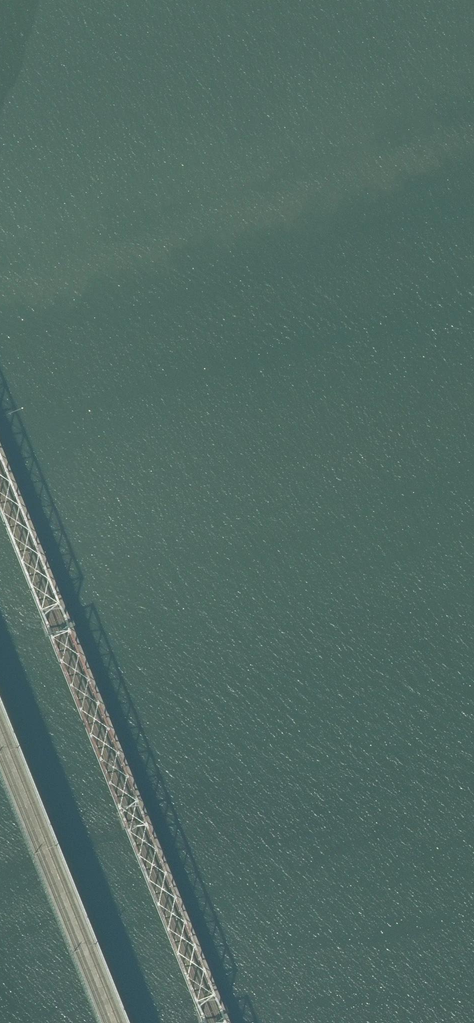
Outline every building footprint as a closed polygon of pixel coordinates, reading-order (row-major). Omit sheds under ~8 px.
[(48,845),(40,848),(44,859),(53,856),(48,845)]
